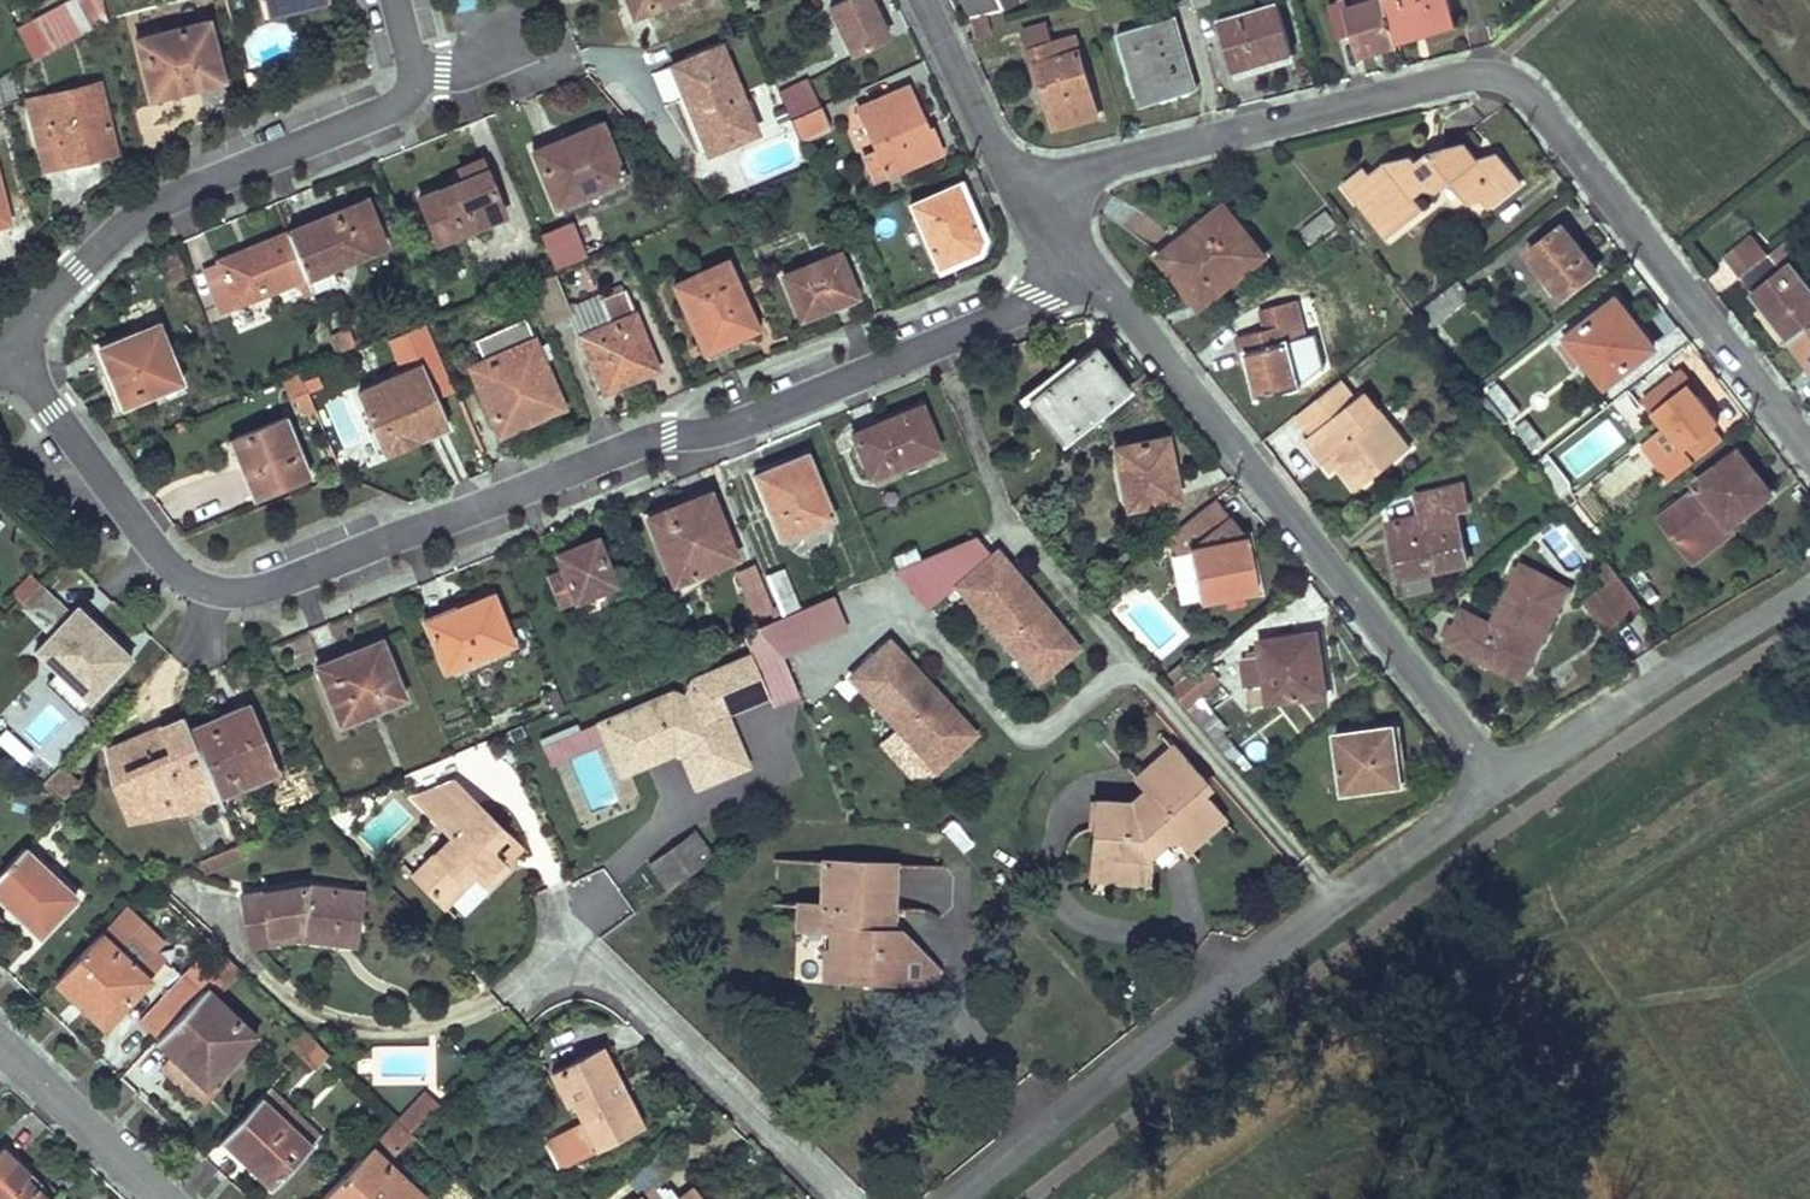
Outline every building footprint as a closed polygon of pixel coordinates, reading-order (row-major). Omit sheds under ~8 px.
[(110,21),(101,0),(63,0),(13,21),(28,56),(110,21)] [(268,14),(277,12),(274,0),(265,0),(268,14)] [(277,12),(318,2),(318,0),(274,0),(277,12)] [(632,18),(638,16),(631,0),(624,0),(632,18)] [(638,16),(677,0),(631,0),(638,16)] [(830,9),(851,54),(885,39),(867,0),(848,0),(830,9)] [(970,18),(1001,10),(996,0),(961,0),(970,18)] [(1171,8),(1191,3),(1190,0),(1169,0),(1171,8)] [(1191,3),(1193,10),(1218,3),(1217,0),(1190,0),(1191,3)] [(1358,48),(1377,43),(1379,50),(1399,45),(1398,41),(1395,32),(1385,0),(1380,0),(1348,9),(1346,2),(1328,7),(1337,38),(1354,34),(1358,48)] [(1395,32),(1419,25),(1422,35),(1458,24),(1451,0),(1385,0),(1395,32)] [(1219,20),(1230,58),(1288,42),(1277,5),(1219,20)] [(986,17),(971,21),(976,39),(990,36),(986,17)] [(1174,17),(1116,34),(1138,107),(1196,91),(1174,17)] [(207,23),(136,40),(151,98),(178,91),(176,83),(219,73),(207,23)] [(1020,31),(1024,49),(1052,41),(1047,23),(1020,31)] [(1395,32),(1398,41),(1422,35),(1419,25),(1395,32)] [(1052,41),(1024,49),(1035,86),(1043,84),(1048,104),(1054,126),(1097,114),(1074,35),(1052,41)] [(1288,42),(1230,58),(1234,72),(1292,56),(1288,42)] [(1377,43),(1358,48),(1361,56),(1379,50),(1377,43)] [(722,47),(676,65),(689,97),(683,99),(705,155),(756,134),(722,47)] [(670,67),(683,99),(689,97),(676,65),(670,67)] [(0,78),(0,90),(4,104),(18,101),(11,72),(0,78)] [(219,73),(176,83),(178,91),(221,81),(219,73)] [(1043,84),(1035,86),(1040,105),(1048,104),(1043,84)] [(99,85),(45,98),(49,115),(32,119),(45,171),(116,153),(99,85)] [(908,89),(859,110),(877,151),(864,157),(875,182),(943,153),(931,127),(926,129),(908,89)] [(45,98),(28,102),(32,119),(49,115),(45,98)] [(822,107),(790,122),(799,143),(831,129),(822,107)] [(585,132),(533,153),(556,206),(561,204),(565,215),(619,193),(616,183),(622,180),(621,177),(630,174),(624,157),(615,160),(601,131),(586,137),(585,132)] [(1364,168),(1343,183),(1386,238),(1423,210),(1414,197),(1425,190),(1436,192),(1450,181),(1470,205),(1482,202),(1488,210),(1520,185),(1496,154),(1476,160),(1464,145),(1430,153),(1416,163),(1411,157),(1386,163),(1370,175),(1364,168)] [(464,180),(420,198),(437,242),(504,215),(483,160),(459,169),(464,180)] [(10,224),(0,185),(0,227),(10,224)] [(958,185),(912,205),(938,268),(976,252),(982,240),(958,185)] [(370,201),(329,217),(332,223),(291,239),(306,278),(329,269),(388,246),(370,201)] [(1225,208),(1161,257),(1200,307),(1263,256),(1225,208)] [(1325,212),(1306,226),(1316,239),(1335,224),(1325,212)] [(288,233),(291,239),(332,223),(329,217),(288,233)] [(568,221),(540,233),(555,270),(584,259),(568,221)] [(1562,227),(1529,253),(1563,296),(1596,270),(1562,227)] [(242,252),(218,262),(236,306),(296,282),(302,297),(312,293),(306,278),(291,239),(288,233),(268,241),(269,244),(243,254),(242,252)] [(1731,262),(1742,277),(1770,256),(1759,242),(1731,262)] [(838,254),(782,277),(800,319),(856,296),(838,254)] [(1790,339),(1809,322),(1809,286),(1789,261),(1779,268),(1770,256),(1742,277),(1753,292),(1759,288),(1771,303),(1765,308),(1790,339)] [(724,262),(672,287),(700,345),(730,330),(734,338),(755,329),(724,262)] [(306,278),(312,293),(334,283),(329,269),(306,278)] [(552,278),(530,288),(546,325),(567,316),(564,311),(566,310),(552,278)] [(619,288),(598,296),(610,324),(579,337),(600,385),(627,374),(631,382),(657,371),(626,292),(622,293),(619,288)] [(1759,288),(1753,292),(1765,308),(1771,303),(1759,288)] [(1445,293),(1418,314),(1428,329),(1456,308),(1445,293)] [(566,310),(564,311),(567,316),(575,338),(579,337),(610,324),(598,296),(566,310)] [(1617,299),(1608,305),(1616,315),(1624,309),(1617,299)] [(1297,388),(1288,347),(1284,335),(1301,330),(1294,302),(1262,309),(1267,330),(1243,337),(1258,398),(1297,388)] [(1608,305),(1561,343),(1580,367),(1588,361),(1607,385),(1654,348),(1624,309),(1616,315),(1608,305)] [(1808,362),(1809,361),(1809,322),(1790,339),(1808,362)] [(472,369),(497,429),(536,412),(539,419),(561,409),(526,323),(480,342),(488,362),(472,369)] [(157,325),(136,333),(138,340),(160,332),(157,325)] [(730,330),(700,345),(703,353),(734,338),(730,330)] [(1301,330),(1284,335),(1288,347),(1305,343),(1301,330)] [(347,331),(330,338),(336,353),(354,346),(347,331)] [(96,349),(108,380),(114,377),(125,405),(181,384),(160,332),(138,340),(136,333),(96,349)] [(1095,349),(1078,361),(1111,403),(1127,390),(1095,349)] [(1078,361),(1042,390),(1075,431),(1111,403),(1078,361)] [(422,438),(410,412),(434,402),(418,368),(358,395),(386,455),(422,438)] [(301,374),(278,383),(286,401),(293,398),(308,392),(301,374)] [(627,374),(600,385),(602,393),(631,382),(627,374)] [(1646,399),(1660,417),(1680,443),(1684,447),(1716,423),(1678,374),(1646,399)] [(114,377),(108,380),(119,408),(125,405),(114,377)] [(1326,465),(1329,463),(1335,459),(1340,467),(1358,489),(1411,448),(1398,430),(1386,438),(1375,424),(1380,409),(1367,392),(1358,399),(1342,378),(1298,413),(1314,434),(1307,439),(1326,465)] [(1499,385),(1490,391),(1511,418),(1520,412),(1499,385)] [(1042,390),(1029,400),(1061,442),(1075,431),(1042,390)] [(308,392),(293,398),(300,415),(315,410),(308,392)] [(434,402),(410,412),(422,438),(447,428),(434,402)] [(920,407),(851,434),(869,478),(938,450),(920,407)] [(536,412),(497,429),(499,435),(539,419),(536,412)] [(1660,417),(1652,423),(1672,449),(1680,443),(1660,417)] [(1526,420),(1516,427),(1535,450),(1544,443),(1526,420)] [(287,421),(236,441),(247,469),(242,471),(253,499),(309,477),(287,421)] [(1115,448),(1127,508),(1178,499),(1166,438),(1115,448)] [(236,441),(231,443),(242,471),(247,469),(236,441)] [(1662,518),(1688,551),(1726,522),(1730,526),(1773,494),(1739,450),(1696,483),(1700,489),(1662,518)] [(806,454),(766,469),(785,512),(771,517),(781,540),(833,520),(806,454)] [(1335,459),(1329,463),(1335,470),(1340,467),(1335,459)] [(1551,460),(1541,467),(1552,482),(1562,475),(1551,460)] [(766,469),(754,474),(771,517),(785,512),(766,469)] [(1388,523),(1400,578),(1466,564),(1456,512),(1467,509),(1462,486),(1415,496),(1419,517),(1388,523)] [(709,495),(669,511),(676,528),(656,537),(674,583),(734,559),(709,495)] [(1228,519),(1213,499),(1206,505),(1220,525),(1228,519)] [(1593,504),(1584,509),(1597,527),(1605,521),(1593,504)] [(1220,525),(1206,505),(1165,538),(1176,551),(1189,549),(1199,600),(1254,589),(1244,538),(1242,539),(1228,519),(1220,525)] [(669,511),(649,519),(656,537),(676,528),(669,511)] [(1726,522),(1688,551),(1697,562),(1735,533),(1730,526),(1726,522)] [(556,556),(562,571),(547,577),(559,607),(613,585),(596,540),(556,556)] [(957,586),(1024,665),(1043,648),(1057,665),(1077,647),(996,552),(957,586)] [(1610,583),(1587,600),(1610,631),(1643,607),(1608,562),(1599,568),(1610,583)] [(752,567),(736,574),(752,612),(768,605),(752,567)] [(1448,643),(1498,668),(1502,659),(1525,670),(1567,589),(1522,567),(1492,626),(1464,612),(1448,643)] [(783,569),(765,576),(780,615),(799,607),(783,569)] [(14,594),(25,604),(41,587),(30,576),(14,594)] [(1110,587),(1095,599),(1104,611),(1120,600),(1110,587)] [(492,596),(425,623),(445,672),(512,644),(492,596)] [(36,651),(59,673),(90,702),(130,658),(77,607),(36,651)] [(825,607),(773,629),(783,654),(836,632),(825,607)] [(1316,633),(1300,635),(1302,648),(1317,646),(1316,633)] [(1261,656),(1242,658),(1246,687),(1266,685),(1269,704),(1324,695),(1317,646),(1302,648),(1300,635),(1259,641),(1261,656)] [(380,641),(347,655),(350,661),(382,647),(380,641)] [(852,679),(923,755),(941,738),(956,753),(975,735),(890,644),(852,679)] [(403,699),(382,647),(350,661),(347,655),(316,668),(339,724),(403,699)] [(1043,648),(1024,665),(1037,681),(1057,665),(1043,648)] [(677,689),(610,716),(628,760),(672,742),(693,750),(708,786),(751,768),(729,714),(771,698),(753,653),(691,679),(684,692),(677,689)] [(1502,659),(1498,668),(1520,679),(1525,670),(1502,659)] [(1202,662),(1168,689),(1184,707),(1218,682),(1202,662)] [(59,673),(48,684),(79,713),(90,702),(59,673)] [(246,706),(219,717),(223,724),(191,738),(206,773),(217,799),(274,773),(246,706)] [(610,716),(599,721),(621,775),(673,754),(683,758),(696,790),(708,786),(693,750),(672,742),(628,760),(610,716)] [(219,717),(188,730),(191,738),(223,724),(219,717)] [(115,749),(127,778),(138,802),(206,773),(191,738),(188,730),(183,719),(158,728),(160,731),(115,749)] [(1396,726),(1386,727),(1391,760),(1400,759),(1396,726)] [(1386,727),(1335,734),(1343,793),(1404,785),(1400,759),(1391,760),(1386,727)] [(941,738),(923,755),(937,770),(956,753),(941,738)] [(1096,801),(1092,847),(1117,849),(1114,879),(1144,882),(1146,856),(1162,842),(1183,844),(1188,849),(1223,819),(1202,793),(1208,789),(1172,746),(1135,777),(1145,789),(1128,804),(1096,801)] [(127,778),(113,784),(127,822),(178,800),(184,813),(217,799),(206,773),(138,802),(127,778)] [(54,775),(45,785),(62,801),(71,791),(54,775)] [(472,869),(490,889),(511,869),(508,865),(499,854),(499,846),(512,835),(458,783),(418,800),(455,838),(416,875),(447,908),(463,893),(462,879),(472,869)] [(695,828),(643,861),(662,891),(715,858),(695,828)] [(499,846),(499,854),(508,865),(525,848),(512,835),(499,846)] [(237,847),(200,862),(205,874),(242,860),(237,847)] [(1117,849),(1092,847),(1089,877),(1114,879),(1117,849)] [(0,873),(0,896),(6,901),(4,903),(40,937),(77,898),(24,848),(0,873)] [(900,929),(891,929),(879,929),(881,908),(894,908),(895,864),(821,861),(819,904),(795,902),(795,928),(820,930),(821,919),(830,920),(829,930),(828,953),(822,952),(821,978),(896,981),(900,929)] [(463,893),(447,908),(458,919),(490,889),(472,869),(462,879),(463,893)] [(248,946),(273,942),(272,933),(298,929),(298,938),(340,943),(346,892),(306,888),(240,898),(248,946)] [(346,892),(340,943),(355,945),(361,894),(346,892)] [(879,929),(891,929),(894,908),(881,908),(879,929)] [(821,919),(820,930),(829,930),(830,920),(821,919)] [(109,926),(63,974),(111,1020),(164,962),(133,933),(124,941),(109,926)] [(272,933),(273,942),(298,938),(298,929),(272,933)] [(938,969),(900,929),(896,981),(936,983),(938,969)] [(187,974),(140,1023),(157,1040),(232,961),(223,953),(195,983),(187,974)] [(243,972),(232,961),(157,1040),(174,1056),(163,1068),(203,1106),(215,1093),(205,1084),(251,1035),(214,1001),(243,972)] [(63,974),(55,982),(105,1027),(111,1020),(63,974)] [(289,1041),(301,1053),(314,1039),(302,1028),(289,1041)] [(314,1039),(301,1053),(316,1066),(328,1054),(314,1039)] [(601,1051),(552,1075),(567,1104),(572,1102),(582,1122),(577,1125),(591,1153),(640,1128),(601,1051)] [(268,1087),(259,1097),(312,1145),(321,1136),(268,1087)] [(259,1097),(219,1139),(237,1155),(243,1149),(277,1182),(312,1145),(259,1097)] [(413,1135),(397,1120),(377,1140),(393,1156),(413,1135)] [(393,1156),(377,1140),(370,1148),(386,1163),(393,1156)] [(42,1192),(46,1187),(2,1146),(0,1148),(0,1198),(50,1198),(42,1192)] [(327,1193),(332,1198),(421,1198),(422,1198),(386,1163),(370,1148),(327,1193)] [(243,1149),(237,1155),(272,1189),(277,1182),(243,1149)] [(669,1186),(667,1189),(664,1186),(662,1187),(659,1185),(655,1189),(653,1187),(637,1198),(679,1198),(669,1186)] [(691,1191),(681,1198),(698,1198),(691,1191)]
